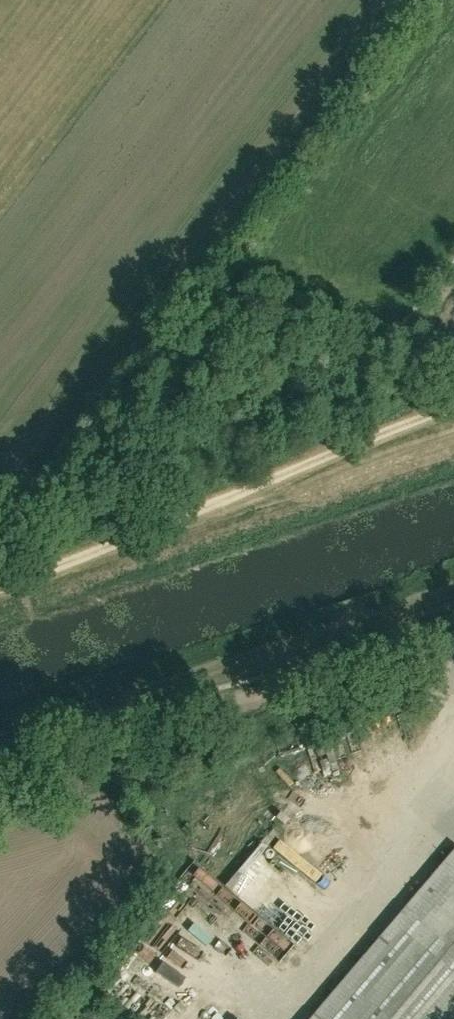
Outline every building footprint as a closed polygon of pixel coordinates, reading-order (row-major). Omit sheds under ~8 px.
[(260,778),(246,790),(256,801),(269,790),(260,778)] [(303,808),(343,791),(339,782),(299,799),(303,808)] [(250,820),(257,806),(248,801),(241,815),(250,820)] [(325,827),(320,841),(340,848),(344,833),(325,827)] [(313,1018),(453,1018),(453,852),(313,1018)]
